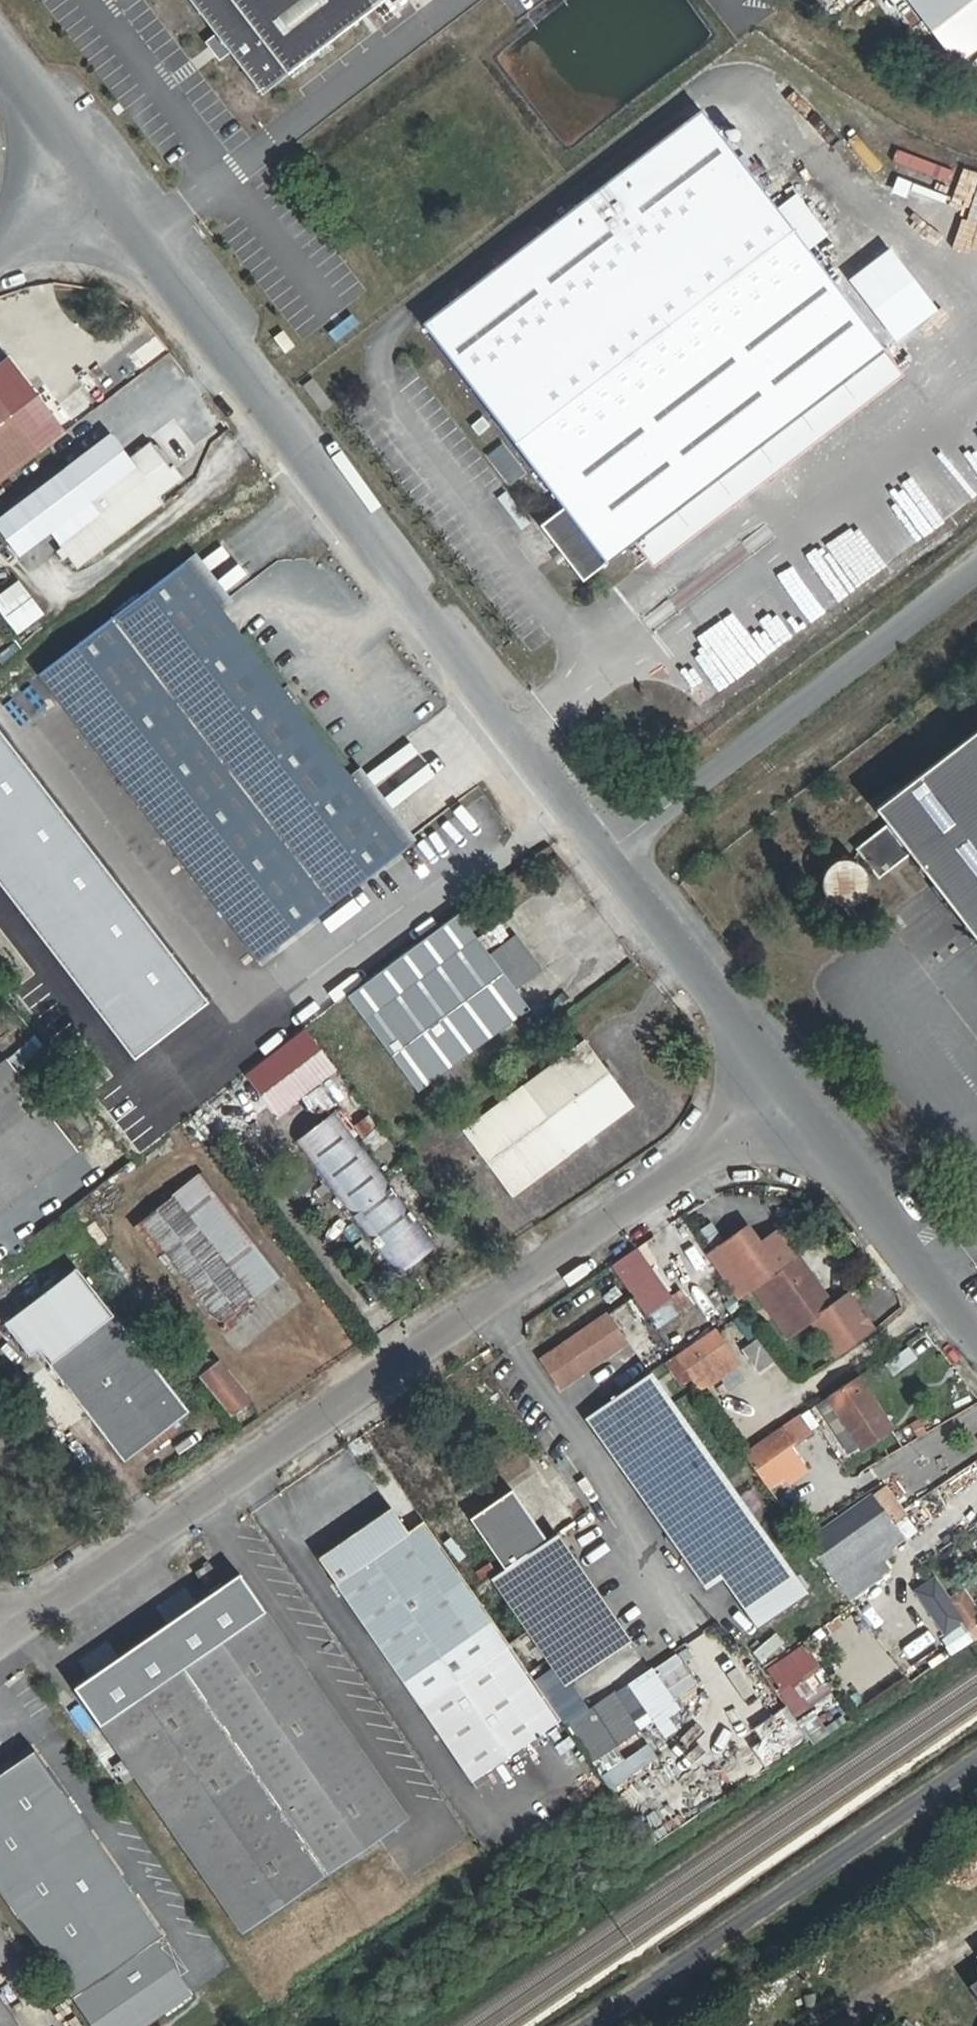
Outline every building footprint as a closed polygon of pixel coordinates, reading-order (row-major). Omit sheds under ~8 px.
[(254,93),(375,0),(182,0),(254,93)] [(898,4),(952,72),(976,52),(976,0),(903,0),(898,4)] [(768,204),(690,102),(407,317),(551,503),(529,519),(571,574),(624,533),(876,344),(798,243),(768,204)] [(924,155),(920,166),(952,179),(956,168),(924,155)] [(819,229),(788,188),(768,204),(798,243),(819,229)] [(927,303),(866,226),(824,259),(884,338),(927,303)] [(315,282),(311,276),(291,291),(296,297),(315,282)] [(645,560),(896,369),(876,344),(624,533),(645,560)] [(62,441),(7,366),(0,372),(0,485),(62,441)] [(131,447),(43,511),(84,566),(169,499),(164,492),(191,471),(183,459),(174,465),(160,445),(154,437),(135,453),(131,447)] [(183,459),(168,440),(160,445),(174,465),(183,459)] [(758,589),(791,635),(901,558),(878,525),(850,544),(840,531),(758,589)] [(245,606),(208,556),(197,566),(234,615),(245,606)] [(306,710),(292,692),(234,615),(197,566),(49,680),(267,966),(413,853),(358,780),(306,710)] [(0,593),(0,600),(22,631),(49,611),(24,576),(0,593)] [(312,706),(299,688),(292,692),(306,710),(312,706)] [(860,803),(874,821),(842,844),(848,853),(842,850),(836,847),(827,847),(819,849),(810,856),(804,867),(803,882),(808,893),(820,900),(837,902),(847,898),(854,886),(857,877),(858,866),(871,881),(904,858),(976,956),(976,714),(860,803)] [(427,844),(372,769),(358,780),(413,853),(427,844)] [(498,957),(469,917),(376,987),(444,1082),(537,1013),(524,997),(550,975),(523,939),(498,957)] [(426,1095),(444,1082),(376,987),(356,1002),(426,1095)] [(284,1114),(343,1064),(309,1024),(250,1074),(284,1114)] [(629,1102),(584,1041),(463,1130),(509,1193),(629,1102)] [(41,1105),(9,1060),(0,1067),(0,1135),(41,1105)] [(41,1105),(0,1135),(0,1220),(82,1160),(41,1105)] [(339,1115),(300,1146),(390,1269),(429,1238),(339,1115)] [(276,1274),(201,1171),(142,1216),(218,1319),(276,1274)] [(851,1291),(836,1302),(782,1225),(760,1241),(748,1224),(706,1252),(739,1294),(752,1285),(766,1276),(787,1305),(773,1315),(787,1336),(814,1316),(840,1353),(878,1327),(851,1291)] [(439,1249),(429,1238),(390,1269),(398,1278),(439,1249)] [(645,1261),(635,1248),(614,1262),(622,1275),(645,1261)] [(681,1289),(670,1297),(645,1261),(622,1275),(658,1326),(692,1304),(681,1289)] [(191,1417),(87,1268),(13,1320),(29,1345),(41,1338),(49,1350),(125,1464),(191,1417)] [(752,1285),(773,1315),(787,1305),(766,1276),(752,1285)] [(628,1335),(608,1309),(541,1356),(559,1382),(628,1335)] [(736,1353),(717,1328),(678,1356),(696,1381),(736,1353)] [(29,1345),(37,1357),(49,1350),(41,1338),(29,1345)] [(696,1381),(706,1396),(745,1366),(736,1353),(696,1381)] [(237,1413),(258,1396),(224,1356),(203,1373),(237,1413)] [(761,1627),(805,1594),(650,1370),(588,1414),(710,1587),(724,1577),(761,1627)] [(898,1419),(864,1371),(837,1389),(870,1438),(898,1419)] [(824,1420),(835,1413),(825,1397),(814,1404),(824,1420)] [(787,1423),(744,1452),(769,1488),(787,1476),(794,1486),(812,1474),(795,1449),(802,1443),(787,1423)] [(518,1483),(474,1514),(508,1562),(553,1530),(518,1483)] [(913,1532),(883,1489),(807,1543),(845,1598),(885,1569),(878,1561),(900,1546),(898,1542),(913,1532)] [(427,1704),(519,1639),(478,1583),(431,1516),(417,1528),(397,1504),(319,1560),(427,1704)] [(576,1676),(636,1633),(562,1524),(553,1530),(508,1562),(500,1567),(576,1676)] [(918,1586),(957,1650),(976,1638),(976,1633),(941,1572),(918,1586)] [(416,1806),(271,1601),(105,1720),(250,1922),(416,1806)] [(810,1640),(767,1664),(790,1705),(753,1726),(774,1762),(813,1739),(797,1711),(837,1688),(810,1640)] [(660,1647),(636,1660),(629,1649),(580,1678),(591,1696),(664,1654),(660,1647)] [(175,1922),(45,1739),(0,1771),(0,1868),(39,1924),(54,1945),(110,2025),(142,2025),(204,1983),(167,1928),(175,1922)] [(615,1784),(663,1754),(654,1741),(607,1771),(615,1784)] [(4,1980),(0,1983),(0,2025),(37,2025),(4,1980)]
